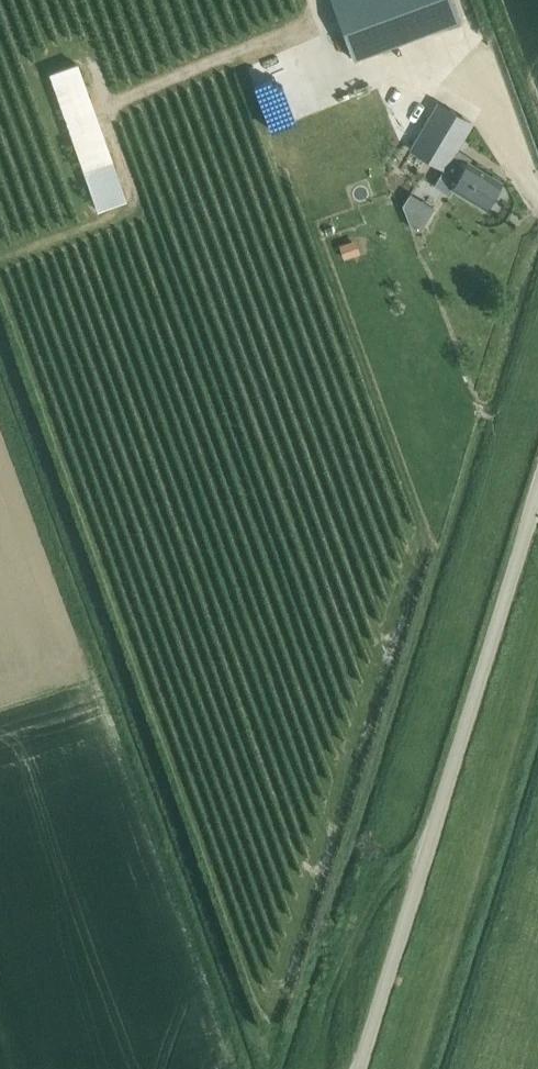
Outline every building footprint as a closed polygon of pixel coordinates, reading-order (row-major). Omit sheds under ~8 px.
[(453,0),(331,0),(354,60),(460,19),(453,0)] [(49,73),(50,76),(60,103),(66,119),(55,123),(63,144),(72,140),(97,212),(127,200),(78,63),(49,73)] [(452,145),(467,122),(433,100),(406,142),(446,168),(440,178),(485,208),(493,197),(498,196),(501,190),(500,186),(502,182),(467,160),(469,157),(452,145)] [(410,193),(403,205),(411,228),(422,228),(428,218),(434,208),(413,195),(410,193)] [(355,240),(339,245),(344,258),(360,253),(355,240)]
